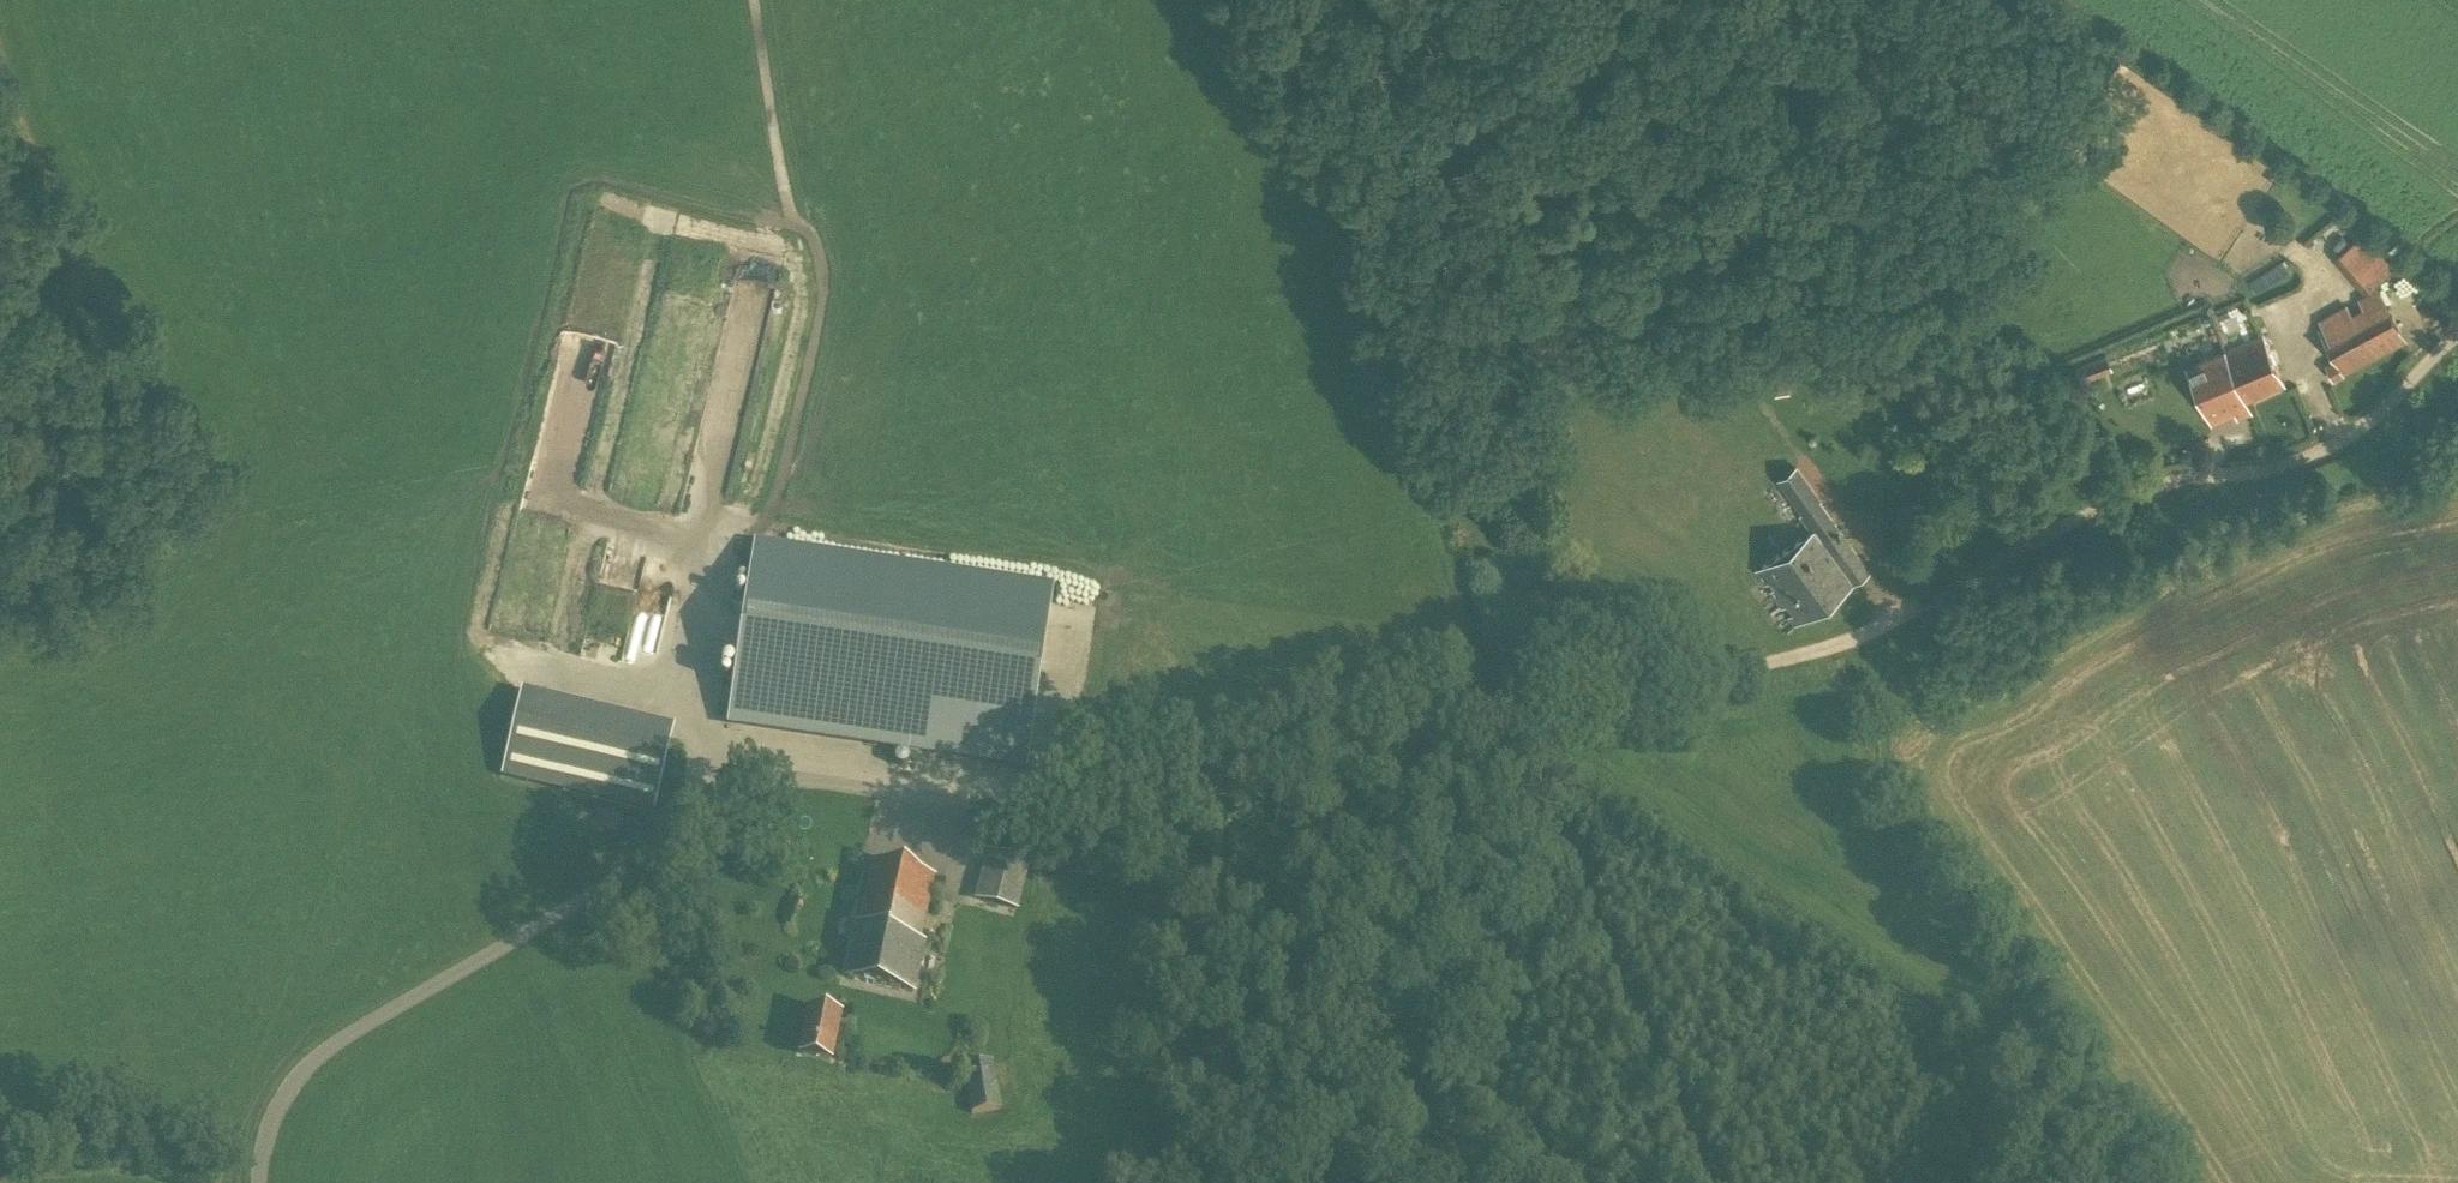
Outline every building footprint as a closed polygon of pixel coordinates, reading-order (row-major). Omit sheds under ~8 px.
[(2333,259),(2365,294),(2394,268),(2363,233),(2333,259)] [(2325,363),(2334,381),(2408,342),(2384,301),(2355,318),(2351,310),(2318,328),(2333,360),(2325,363)] [(2227,351),(2189,367),(2212,422),(2251,406),(2248,400),(2283,385),(2263,336),(2227,351)] [(2105,354),(2075,365),(2081,381),(2111,370),(2105,354)] [(1836,527),(1819,538),(1813,530),(1762,564),(1799,620),(1850,586),(1838,569),(1857,556),(1836,527)] [(1969,537),(1965,531),(1957,535),(1961,542),(1969,537)] [(1057,582),(755,537),(728,723),(1030,768),(1057,582)] [(637,610),(632,644),(659,648),(664,613),(637,610)] [(677,725),(523,688),(502,774),(656,812),(677,725)] [(923,941),(938,875),(878,861),(851,977),(915,992),(927,942),(923,941)] [(1013,874),(1006,905),(1020,908),(1027,877),(1013,874)] [(843,1015),(808,1007),(797,1055),(832,1063),(843,1015)] [(963,1066),(970,1114),(1000,1110),(993,1062),(963,1066)]
